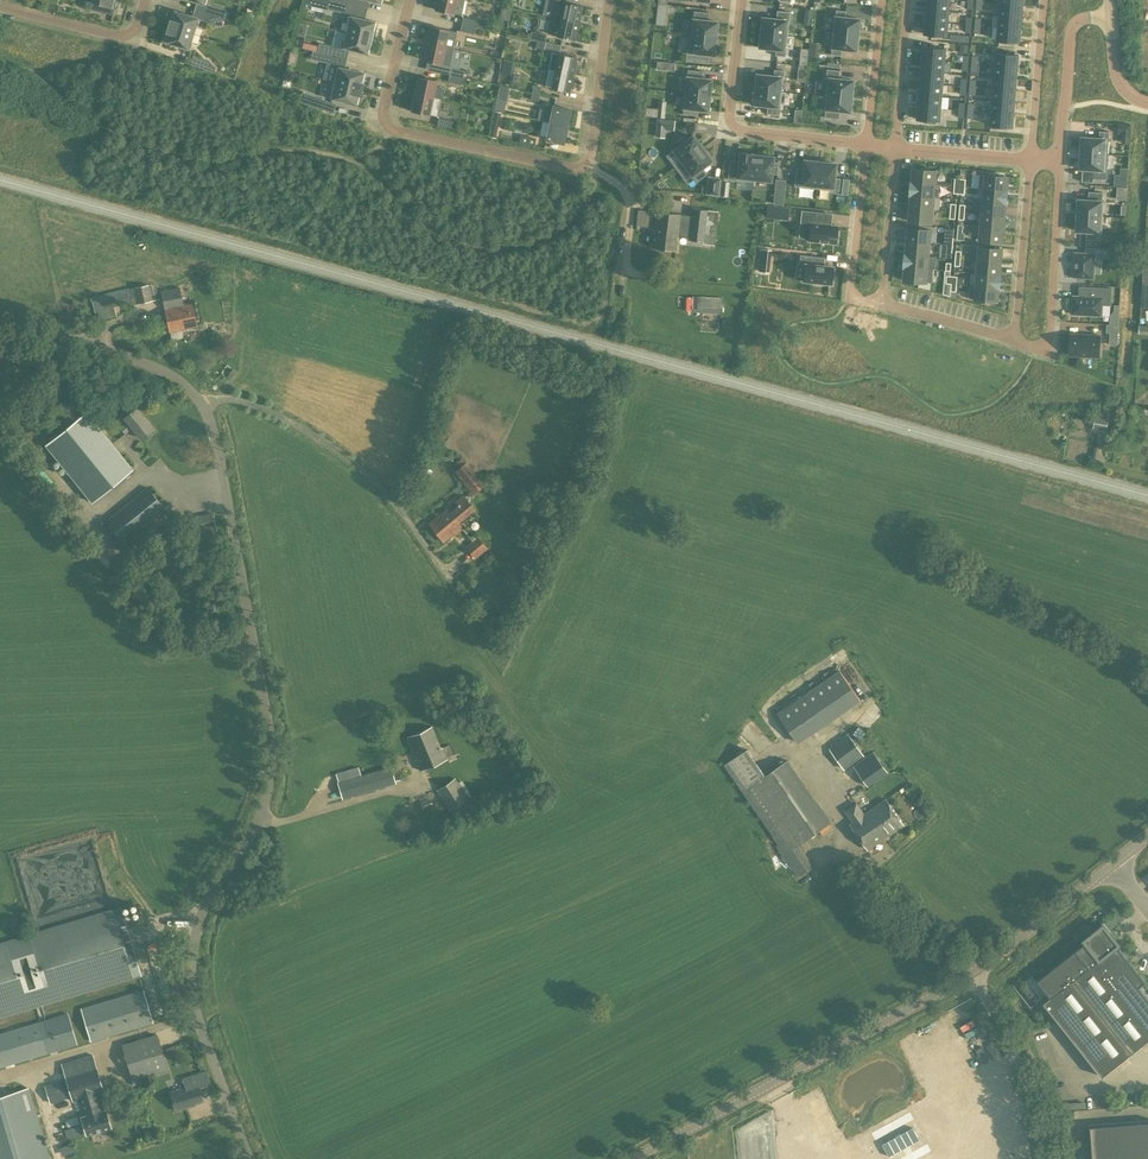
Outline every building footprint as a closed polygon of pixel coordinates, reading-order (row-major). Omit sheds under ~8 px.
[(85,8),(113,15),(116,0),(87,0),(85,8)] [(435,10),(452,13),(455,0),(437,0),(435,10)] [(578,22),(581,6),(564,2),(555,0),(551,17),(552,17),(561,19),(578,22)] [(949,12),(950,0),(928,0),(927,10),(949,12)] [(346,5),(330,1),(328,9),(344,13),(346,5)] [(657,3),(656,14),(665,15),(666,4),(657,3)] [(1021,18),(1022,6),(1000,4),(999,16),(1021,18)] [(223,18),(226,10),(210,5),(207,13),(223,18)] [(804,16),(811,17),(812,9),(805,8),(804,16)] [(835,10),(833,32),(858,35),(858,29),(859,19),(844,17),(845,11),(835,10)] [(926,22),(948,24),(949,12),(927,10),(926,22)] [(200,19),(173,11),(168,26),(192,33),(195,25),(198,26),(200,19)] [(691,36),(715,38),(715,31),(717,32),(718,24),(716,24),(716,22),(707,21),(708,12),(693,11),(691,35),(691,36)] [(761,17),(760,32),(787,35),(789,12),(777,11),(776,19),(761,17)] [(221,26),(223,18),(207,13),(205,21),(221,26)] [(347,32),(372,38),(375,23),(348,16),(346,23),(349,24),(347,32)] [(1020,30),(1021,18),(999,16),(998,28),(1020,30)] [(463,17),(461,24),(475,27),(477,20),(463,17)] [(574,39),(578,22),(561,19),(552,17),(548,34),(557,35),(557,36),(574,39)] [(947,36),(948,24),(926,22),(925,34),(947,36)] [(474,34),(475,27),(461,24),(460,31),(474,34)] [(192,33),(168,26),(163,41),(190,49),(193,42),(190,42),(192,33)] [(448,30),(430,26),(427,43),(444,47),(448,30)] [(1019,42),(1020,30),(998,28),(997,40),(1019,42)] [(368,53),(372,38),(347,32),(345,40),(342,40),(340,47),(368,53)] [(539,32),(537,40),(546,42),(547,34),(539,32)] [(784,56),(787,35),(760,32),(758,47),(775,49),(775,55),(784,56)] [(858,35),(833,32),(830,55),(840,56),(841,49),(855,50),(856,40),(857,40),(858,35)] [(691,36),(691,35),(688,35),(685,61),(707,64),(708,54),(714,55),(715,44),(714,44),(715,38),(691,36)] [(537,40),(536,47),(544,49),(546,42),(537,40)] [(444,47),(427,43),(423,60),(440,64),(441,64),(450,65),(453,49),(444,47)] [(319,44),(317,52),(334,56),(336,48),(319,44)] [(967,53),(968,45),(960,44),(959,52),(967,53)] [(923,59),(945,61),(946,49),(924,47),(923,59)] [(334,56),(317,52),(313,51),(311,59),(332,64),(334,56)] [(548,69),(555,70),(555,71),(572,74),(576,58),(552,52),(548,69)] [(995,65),(1017,67),(1018,55),(996,53),(995,65)] [(193,56),(191,65),(207,71),(210,62),(193,56)] [(806,66),(807,56),(800,56),(799,65),(806,66)] [(945,61),(923,59),(922,71),(943,73),(945,61)] [(675,63),(665,62),(657,61),(656,69),(664,70),(674,71),(675,63)] [(995,65),(994,77),(1016,79),(1017,67),(995,65)] [(361,89),(364,74),(337,67),(333,82),(361,89)] [(451,68),(449,75),(463,78),(465,71),(451,68)] [(572,74),(555,71),(555,70),(548,69),(544,86),(569,91),(572,74)] [(685,92),(708,95),(710,79),(701,78),(702,71),(687,70),(685,92)] [(754,90),(781,93),(783,71),(774,70),(773,76),(756,74),(756,77),(753,77),(752,87),(754,87),(754,90)] [(826,94),(851,97),(852,91),(851,91),(852,81),(838,80),(839,71),(826,70),(823,94),(826,95),(826,94)] [(943,73),(922,71),(921,83),(942,85),(943,73)] [(463,78),(449,75),(448,82),(462,84),(463,78)] [(415,94),(432,98),(440,99),(441,100),(444,88),(434,86),(436,81),(418,77),(415,94)] [(1015,91),(1016,79),(994,77),(993,89),(1015,91)] [(357,104),(361,89),(333,82),(329,98),(357,104)] [(920,95),(941,97),(942,85),(921,83),(920,95)] [(532,92),(539,94),(541,86),(533,84),(532,92)] [(509,88),(499,86),(494,110),(504,112),(509,88)] [(1015,91),(993,89),(992,101),(1014,103),(1015,91)] [(779,115),(781,93),(754,90),(754,93),(752,93),(751,104),(767,105),(766,114),(779,115)] [(299,101),(320,108),(323,99),(302,92),(299,101)] [(538,101),(539,94),(532,92),(530,99),(538,101)] [(708,95),(685,92),(682,114),(696,116),(697,109),(707,110),(708,95)] [(440,99),(432,98),(415,94),(411,111),(437,116),(440,99)] [(826,94),(826,95),(824,118),(838,120),(839,111),(849,112),(850,102),(850,103),(851,97),(826,94)] [(920,95),(919,107),(940,109),(941,97),(920,95)] [(664,118),(666,101),(660,101),(658,117),(664,118)] [(992,101),(991,113),(1013,115),(1014,103),(992,101)] [(538,120),(549,123),(567,126),(570,109),(553,106),(552,112),(540,109),(538,120)] [(940,109),(919,107),(918,119),(939,121),(940,109)] [(492,119),(499,121),(501,113),(494,111),(492,119)] [(974,120),(989,120),(990,112),(974,111),(974,120)] [(1012,127),(1013,115),(991,113),(990,125),(1012,127)] [(452,121),(439,118),(437,125),(451,128),(452,121)] [(657,120),(656,128),(664,129),(673,130),(674,121),(657,120)] [(567,126),(549,123),(546,139),(563,143),(567,126)] [(1122,133),(1130,134),(1131,124),(1118,123),(1117,133),(1122,133)] [(497,130),(490,128),(489,136),(495,138),(496,137),(497,130)] [(1082,137),(1081,154),(1108,156),(1109,132),(1099,131),(1099,138),(1082,137)] [(673,150),(682,163),(702,148),(699,143),(698,143),(692,136),(686,140),(683,135),(675,141),(679,146),(673,150)] [(533,146),(535,139),(521,136),(520,143),(533,146)] [(702,148),(682,163),(697,181),(706,174),(701,168),(711,161),(705,153),(706,152),(702,148)] [(753,179),(756,155),(750,154),(740,152),(739,161),(729,160),(727,179),(754,182),(754,179),(753,179)] [(1106,180),(1108,156),(1081,154),(1080,169),(1093,169),(1092,179),(1106,180)] [(753,179),(754,179),(770,181),(771,174),(776,174),(777,166),(772,165),(773,156),(762,155),(762,156),(756,155),(753,179)] [(816,189),(819,161),(813,160),(813,161),(804,160),(803,169),(796,168),(794,186),(816,189)] [(825,162),(819,161),(816,189),(838,191),(840,178),(833,178),(835,163),(825,162)] [(1121,174),(1115,174),(1114,185),(1128,185),(1129,167),(1121,167),(1121,174)] [(912,182),(935,184),(936,171),(928,170),(929,168),(921,168),(921,169),(913,169),(912,182)] [(979,188),(984,189),(984,188),(1007,190),(1007,189),(1008,177),(1001,176),(1001,175),(993,174),(993,175),(980,174),(979,188)] [(718,195),(720,178),(708,177),(706,194),(718,195)] [(782,204),(785,180),(776,179),(774,203),(782,204)] [(912,182),(911,181),(910,195),(911,195),(933,197),(939,197),(940,184),(935,184),(912,182)] [(1117,199),(1127,199),(1128,186),(1117,186),(1117,199)] [(1008,189),(1007,189),(1007,190),(984,188),(984,189),(983,201),(1006,203),(1006,204),(1008,189)] [(1077,216),(1102,217),(1103,193),(1089,192),(1088,201),(1079,200),(1078,210),(1077,210),(1077,216)] [(910,208),(932,210),(933,197),(911,195),(910,208)] [(983,201),(982,214),(1005,216),(1006,204),(1006,203),(983,201)] [(778,218),(779,207),(767,205),(766,217),(778,218)] [(931,223),(932,210),(910,208),(909,221),(931,223)] [(714,245),(718,212),(690,209),(688,230),(704,232),(703,244),(714,245)] [(801,212),(800,224),(809,225),(808,240),(835,243),(835,241),(837,242),(838,231),(836,231),(837,225),(824,224),(826,213),(811,211),(811,213),(801,212)] [(652,248),(665,249),(666,244),(665,244),(667,232),(666,232),(667,228),(663,228),(663,224),(661,224),(661,221),(659,221),(659,219),(660,212),(656,212),(652,248)] [(679,215),(660,212),(659,219),(659,221),(661,221),(661,224),(663,224),(663,228),(667,228),(666,232),(667,232),(665,244),(666,244),(665,249),(675,250),(679,215)] [(1005,216),(982,214),(981,227),(1004,229),(1005,216)] [(1100,241),(1102,217),(1077,216),(1077,222),(1077,231),(1087,232),(1086,240),(1100,241)] [(1002,242),(1004,229),(981,227),(980,240),(1002,242)] [(907,241),(930,243),(931,230),(908,228),(907,241)] [(907,241),(906,253),(906,254),(928,256),(930,243),(907,241)] [(972,260),(978,261),(978,260),(1001,262),(1002,249),(974,246),(972,260)] [(761,249),(760,258),(770,260),(771,250),(761,249)] [(927,269),(927,268),(928,256),(906,254),(906,253),(905,253),(904,267),(927,269)] [(1084,277),(1094,278),(1095,254),(1075,253),(1074,277),(1076,277),(1076,279),(1084,280),(1084,277)] [(804,265),(803,280),(815,282),(815,284),(823,285),(824,283),(830,283),(832,267),(823,266),(824,258),(800,255),(799,264),(804,265)] [(978,260),(978,261),(977,273),(1000,275),(1000,274),(1001,262),(978,260)] [(927,269),(904,267),(905,267),(904,280),(911,281),(911,282),(919,283),(919,281),(932,283),(933,269),(927,268),(927,269)] [(976,285),(976,286),(998,288),(999,288),(1000,274),(1000,275),(977,273),(976,285)] [(133,288),(136,304),(152,301),(149,284),(133,288)] [(990,300),(997,301),(998,288),(976,286),(976,285),(971,285),(969,299),(982,300),(982,301),(990,302),(990,300)] [(169,332),(197,326),(192,303),(183,305),(180,287),(161,291),(169,332)] [(1073,296),(1072,314),(1102,316),(1102,305),(1111,305),(1112,288),(1089,287),(1088,297),(1073,296)] [(137,304),(136,304),(133,288),(91,297),(95,311),(129,303),(129,306),(137,304)] [(722,314),(722,298),(697,296),(696,313),(722,314)] [(1118,333),(1118,325),(1107,325),(1107,332),(1118,333)] [(1139,326),(1139,334),(1147,334),(1147,326),(1139,326)] [(1100,334),(1071,333),(1069,354),(1099,355),(1100,334)] [(124,418),(127,421),(119,427),(125,434),(132,428),(141,438),(152,429),(136,409),(124,418)] [(1092,429),(1106,432),(1108,417),(1109,411),(1097,409),(1096,414),(1095,414),(1092,429)] [(91,503),(133,469),(86,411),(45,445),(91,503)] [(473,495),(484,485),(466,462),(454,472),(473,495)] [(165,509),(148,487),(106,521),(124,542),(165,509)] [(457,523),(473,509),(462,496),(455,502),(459,507),(451,513),(447,508),(428,523),(444,541),(455,532),(456,533),(462,528),(457,523)] [(191,537),(215,532),(211,514),(187,519),(191,537)] [(475,559),(487,548),(477,537),(465,547),(475,559)] [(799,742),(825,724),(805,696),(779,714),(799,742)] [(419,770),(446,758),(442,748),(441,748),(432,727),(407,737),(416,759),(415,760),(419,770)] [(844,769),(864,755),(849,735),(829,749),(844,769)] [(451,743),(443,747),(448,757),(456,753),(451,743)] [(788,760),(766,775),(748,748),(724,765),(742,791),(778,844),(776,845),(798,877),(813,867),(798,845),(831,822),(788,760)] [(887,772),(873,753),(854,766),(868,786),(887,772)] [(343,798),(394,782),(390,767),(339,782),(343,798)] [(449,811),(468,798),(455,778),(436,791),(449,811)] [(870,810),(865,814),(857,803),(846,811),(853,821),(850,823),(868,849),(903,825),(885,799),(870,810)] [(0,943),(0,1017),(138,976),(118,907),(0,943)] [(1133,1053),(1147,1041),(1147,995),(1141,986),(1146,981),(1118,945),(1120,944),(1105,924),(1086,940),(1087,941),(1038,980),(1051,997),(1044,1002),(1103,1076),(1133,1053)] [(90,1041),(153,1023),(143,990),(81,1009),(90,1041)] [(77,1045),(67,1014),(0,1034),(0,1068),(77,1045)] [(132,1080),(168,1069),(157,1034),(122,1044),(132,1080)] [(50,1103),(71,1097),(73,1102),(77,1100),(82,1116),(81,1116),(86,1135),(111,1127),(105,1108),(103,1109),(99,1094),(103,1092),(92,1055),(62,1064),(67,1079),(45,1086),(50,1103)] [(203,1102),(198,1086),(210,1082),(207,1072),(183,1079),(186,1087),(171,1092),(177,1112),(187,1109),(187,1107),(203,1102)] [(29,1087),(0,1095),(0,1158),(50,1158),(29,1087)] [(1090,1126),(1093,1158),(1147,1158),(1147,1122),(1090,1126)] [(913,1128),(882,1144),(889,1157),(919,1140),(913,1128)] [(84,1133),(68,1137),(70,1144),(61,1146),(62,1154),(77,1150),(75,1140),(85,1138),(84,1133)]
